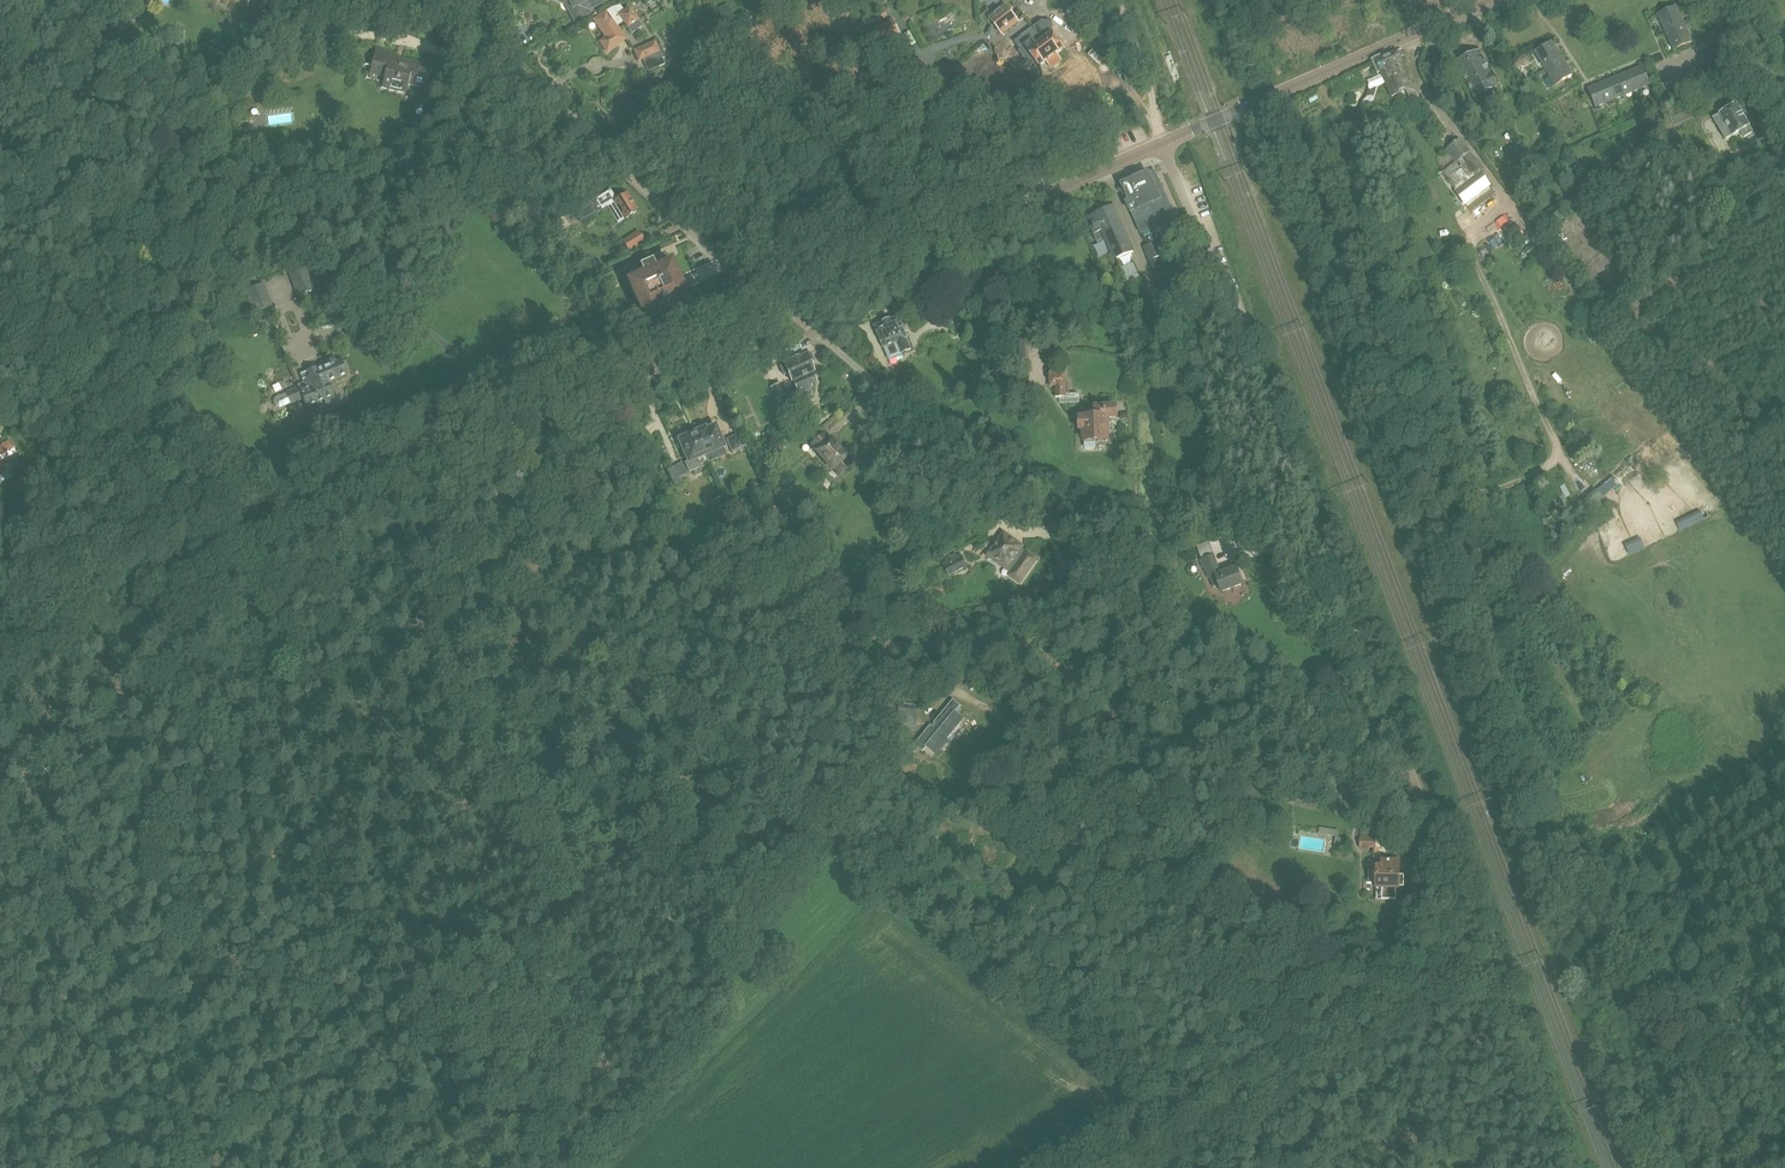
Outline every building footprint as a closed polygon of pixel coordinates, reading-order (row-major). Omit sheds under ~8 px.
[(569,1),(568,1),(570,3),(571,2),(573,7),(569,10),(575,21),(589,13),(588,10),(607,0),(567,0),(569,1)] [(988,17),(1002,35),(1020,21),(1005,3),(988,17)] [(631,34),(643,26),(639,20),(629,6),(624,10),(620,5),(611,7),(604,13),(594,20),(607,38),(600,42),(608,52),(626,39),(617,26),(623,22),(627,28),(631,34)] [(1657,14),(1673,50),(1692,42),(1676,6),(1657,14)] [(719,11),(724,21),(733,17),(729,7),(719,11)] [(280,19),(288,25),(294,16),(286,10),(280,19)] [(901,36),(893,20),(876,29),(884,44),(901,36)] [(1038,36),(1025,46),(1040,66),(1047,62),(1051,67),(1062,59),(1057,54),(1063,49),(1052,34),(1053,26),(1050,23),(1042,22),(1033,29),(1038,36)] [(267,35),(272,41),(278,35),(273,29),(267,35)] [(633,50),(638,61),(661,51),(656,40),(633,50)] [(1535,52),(1555,85),(1573,74),(1552,41),(1535,52)] [(376,48),(372,67),(386,71),(385,77),(382,86),(405,92),(407,84),(424,89),(430,64),(408,59),(402,62),(395,61),(397,53),(376,48)] [(1468,57),(1485,92),(1499,86),(1492,72),(1490,73),(1485,63),(1486,63),(1480,51),(1468,57)] [(1406,91),(1410,100),(1423,93),(1417,84),(1411,81),(1397,52),(1376,61),(1389,91),(1392,98),(1406,91)] [(1529,60),(1525,54),(1513,62),(1516,68),(1529,60)] [(647,62),(651,71),(667,64),(664,55),(647,62)] [(1462,73),(1474,98),(1485,92),(1468,57),(1455,63),(1461,74),(1462,73)] [(1705,65),(1709,75),(1715,72),(1711,63),(1705,65)] [(1588,89),(1595,107),(1651,84),(1643,66),(1588,89)] [(470,73),(460,87),(467,92),(477,78),(470,73)] [(1360,73),(1331,85),(1333,90),(1362,78),(1360,73)] [(1672,99),(1664,83),(1662,84),(1670,100),(1672,99)] [(1361,102),(1359,110),(1370,113),(1377,91),(1369,88),(1367,96),(1361,102)] [(1668,111),(1674,126),(1693,118),(1687,103),(1668,111)] [(1713,118),(1726,139),(1741,131),(1744,137),(1753,132),(1736,104),(1720,113),(1720,114),(1713,118)] [(303,127),(282,130),(284,143),(305,140),(303,127)] [(1446,178),(1466,205),(1490,187),(1470,160),(1473,157),(1469,153),(1470,152),(1460,139),(1446,149),(1456,163),(1457,163),(1444,173),(1448,177),(1446,178)] [(1127,203),(1139,228),(1152,222),(1149,216),(1155,213),(1156,215),(1172,208),(1154,170),(1122,184),(1124,188),(1121,190),(1125,198),(1128,197),(1130,201),(1127,203)] [(610,189),(590,202),(596,212),(597,213),(608,206),(618,222),(638,210),(627,193),(617,199),(610,189)] [(588,199),(573,208),(581,221),(596,212),(590,202),(588,199)] [(1499,215),(1507,212),(1504,205),(1496,208),(1499,215)] [(1107,240),(1115,260),(1134,252),(1114,206),(1089,217),(1101,243),(1107,240)] [(645,241),(639,232),(623,242),(629,251),(645,241)] [(1143,247),(1149,261),(1154,259),(1162,256),(1156,242),(1143,247)] [(656,307),(657,311),(675,304),(673,300),(679,297),(677,294),(685,291),(671,261),(655,268),(651,257),(640,262),(645,272),(628,279),(642,309),(649,306),(650,310),(656,307)] [(1144,269),(1142,257),(1123,260),(1124,272),(1144,269)] [(1160,285),(1165,283),(1154,259),(1149,261),(1160,285)] [(289,274),(297,296),(316,289),(308,267),(289,274)] [(1139,294),(1149,290),(1143,275),(1133,279),(1139,294)] [(244,290),(253,313),(273,305),(264,282),(244,290)] [(940,312),(947,328),(962,321),(954,306),(940,312)] [(885,348),(890,360),(902,355),(902,353),(912,349),(899,317),(875,326),(884,348),(885,348)] [(1014,342),(1014,352),(1014,361),(1024,361),(1026,361),(1025,342),(1014,342)] [(796,391),(800,400),(812,395),(809,388),(812,387),(811,384),(816,381),(812,372),(814,372),(810,363),(814,361),(811,353),(807,355),(806,354),(784,363),(785,365),(780,367),(784,374),(788,373),(792,381),(794,381),(798,390),(796,391)] [(276,407),(280,408),(291,404),(291,403),(303,398),(306,406),(324,398),(326,403),(336,399),(329,381),(347,373),(346,372),(347,370),(345,364),(343,363),(341,360),(337,362),(335,356),(320,363),(322,366),(301,374),(298,369),(292,372),(299,387),(287,392),(287,393),(275,398),(274,402),(276,407)] [(985,374),(979,363),(972,367),(977,378),(985,374)] [(1065,363),(1049,364),(1050,374),(1048,374),(1049,387),(1055,386),(1055,398),(1067,397),(1067,393),(1070,393),(1069,387),(1066,387),(1066,374),(1065,374),(1065,363)] [(340,399),(359,393),(352,374),(333,381),(340,399)] [(770,387),(776,399),(785,395),(780,383),(770,387)] [(1084,429),(1085,447),(1096,447),(1095,440),(1108,439),(1108,429),(1110,428),(1110,417),(1116,417),(1116,406),(1096,407),(1097,417),(1081,417),(1081,429),(1084,429)] [(300,414),(289,416),(290,422),(301,420),(300,414)] [(804,428),(813,433),(819,420),(811,416),(804,428)] [(705,454),(708,462),(709,463),(719,459),(717,453),(725,449),(715,425),(706,429),(706,428),(695,432),(705,454)] [(700,465),(708,462),(705,454),(695,432),(679,439),(688,461),(685,463),(689,473),(701,468),(700,465)] [(741,432),(726,439),(732,451),(746,445),(741,432)] [(833,468),(839,474),(851,463),(845,457),(846,456),(830,439),(829,440),(824,434),(812,444),(818,450),(817,451),(832,468),(833,468)] [(1,448),(0,449),(0,473),(6,470),(2,461),(16,455),(10,441),(1,445),(1,448)] [(747,447),(738,452),(745,465),(754,461),(747,447)] [(1094,463),(1104,463),(1104,450),(1094,450),(1094,463)] [(667,470),(674,487),(683,484),(680,478),(688,474),(683,463),(667,470)] [(3,477),(10,498),(20,494),(12,473),(3,477)] [(863,480),(857,473),(850,479),(848,477),(843,481),(851,490),(863,480)] [(751,499),(761,490),(754,482),(744,491),(751,499)] [(1606,502),(1602,497),(1595,489),(1582,500),(1592,513),(1606,502)] [(872,503),(879,511),(894,498),(887,490),(872,503)] [(718,509),(725,506),(721,497),(715,500),(718,509)] [(767,514),(762,508),(753,515),(758,522),(767,514)] [(1009,575),(1020,583),(1038,558),(1027,550),(1026,552),(1021,548),(1022,547),(1004,534),(987,557),(997,564),(999,561),(1008,567),(1009,566),(1014,569),(1009,575)] [(943,562),(949,575),(967,566),(960,554),(943,562)] [(1219,586),(1221,592),(1243,583),(1237,567),(1220,573),(1214,555),(1200,561),(1203,569),(1205,568),(1210,579),(1210,578),(1214,588),(1219,586)] [(955,583),(961,591),(979,578),(973,570),(955,583)] [(1056,586),(1074,588),(1075,577),(1058,575),(1056,586)] [(923,751),(927,747),(937,756),(950,741),(948,739),(965,719),(956,712),(961,706),(953,699),(934,723),(935,724),(933,727),(931,725),(915,745),(923,751)] [(896,727),(917,730),(919,710),(899,707),(896,727)] [(1377,901),(1397,901),(1397,888),(1399,888),(1399,887),(1404,887),(1404,875),(1397,875),(1398,862),(1397,862),(1397,858),(1391,858),(1390,862),(1382,862),(1382,863),(1373,863),(1373,868),(1377,868),(1377,888),(1377,901)]
